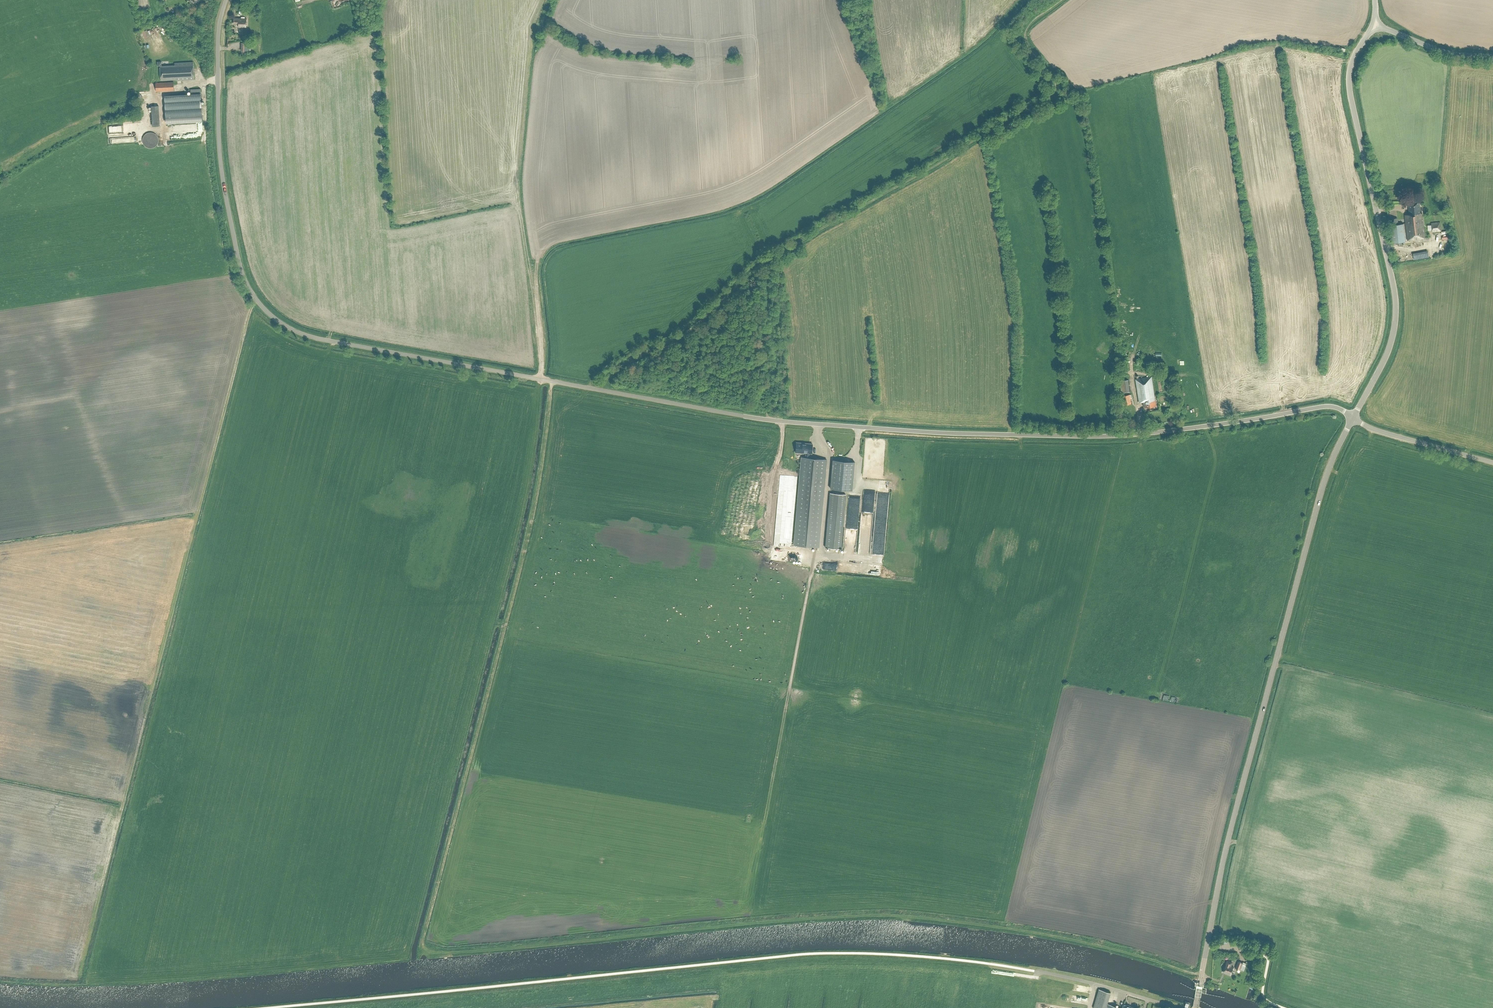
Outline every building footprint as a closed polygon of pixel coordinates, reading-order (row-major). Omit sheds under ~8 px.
[(234,18),(234,24),(240,24),(239,27),(246,27),(247,19),(245,19),(245,17),(241,17),(241,19),(234,18)] [(241,42),(241,51),(249,51),(250,43),(241,42)] [(160,66),(161,80),(176,79),(176,80),(194,79),(193,62),(175,63),(175,65),(160,66)] [(174,82),(156,83),(156,91),(174,90),(174,82)] [(201,94),(191,94),(165,96),(166,123),(202,121),(202,110),(201,94)] [(159,106),(152,106),(153,126),(160,125),(159,106)] [(107,135),(113,135),(113,131),(118,131),(118,125),(107,126),(107,135)] [(158,143),(158,140),(158,138),(156,135),(153,133),(150,132),(147,133),(145,135),(143,137),(142,140),(143,144),(145,146),(148,148),(152,148),(155,147),(157,145),(158,143)] [(1409,214),(1405,214),(1408,240),(1425,237),(1422,212),(1420,212),(1419,200),(1408,202),(1409,214)] [(1397,218),(1390,218),(1393,240),(1402,239),(1405,239),(1403,223),(1400,223),(1397,224),(1397,218)] [(1441,230),(1439,221),(1431,223),(1432,232),(1441,230)] [(1151,376),(1135,378),(1139,402),(1143,401),(1144,407),(1156,405),(1151,376)] [(1128,379),(1120,380),(1121,392),(1129,391),(1128,379)] [(1122,395),(1123,404),(1131,403),(1130,394),(1122,395)] [(818,547),(821,519),(826,459),(808,458),(809,453),(811,453),(812,443),(796,442),(795,452),(805,452),(805,457),(801,457),(794,544),(818,547)] [(830,488),(852,490),(855,461),(833,459),(830,488)] [(830,493),(825,547),(841,548),(846,494),(830,493)] [(887,558),(889,528),(879,528),(879,539),(882,539),(882,543),(885,544),(885,546),(885,550),(883,550),(882,553),(880,553),(880,557),(887,558)] [(885,572),(885,564),(872,563),(871,572),(885,572)] [(1227,960),(1223,971),(1230,974),(1233,966),(1230,965),(1231,962),(1227,960)] [(1235,967),(1240,970),(1241,969),(1244,970),(1247,963),(1243,961),(1243,962),(1238,960),(1235,967)] [(1132,1006),(1123,1004),(1122,1007),(1107,1003),(1110,992),(1099,989),(1093,1007),(1131,1007),(1132,1006)] [(1082,995),(1080,1001),(1091,1003),(1092,997),(1082,995)]
